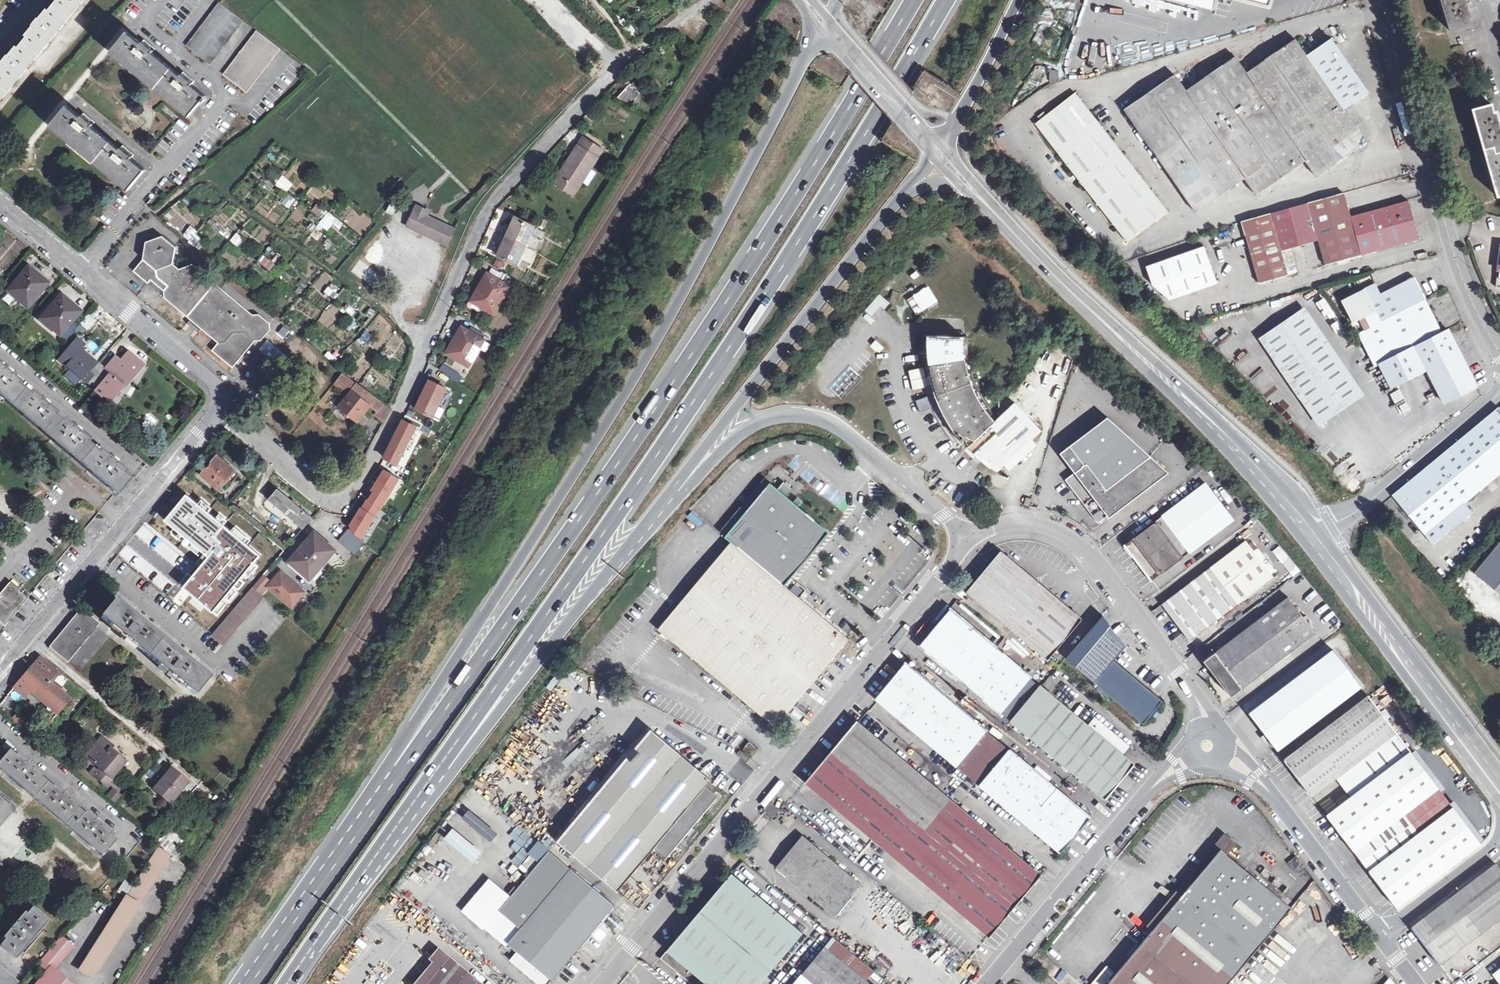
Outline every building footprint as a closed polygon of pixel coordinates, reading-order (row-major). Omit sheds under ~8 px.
[(44,13),(43,12),(39,16),(36,14),(32,20),(34,22),(31,25),(33,27),(14,51),(12,49),(9,53),(6,51),(1,57),(3,59),(0,63),(2,64),(0,67),(0,98),(81,0),(55,0),(44,13)] [(240,17),(217,0),(185,43),(209,58),(240,17)] [(1211,16),(1216,0),(1147,0),(1211,16)] [(1449,30),(1469,24),(1465,8),(1468,7),(1467,3),(1470,2),(1470,0),(1440,0),(1449,30)] [(278,45),(253,27),(222,71),(245,87),(278,45)] [(140,42),(124,29),(109,49),(191,113),(206,94),(192,82),(196,78),(184,70),(180,74),(153,51),(156,47),(143,38),(140,42)] [(1127,109),(1199,212),(1246,179),(1258,195),(1307,160),(1319,177),(1368,141),(1365,137),(1345,109),(1358,100),(1369,92),(1362,82),(1342,54),(1332,40),(1308,56),(1297,39),(1247,74),(1235,58),(1186,92),(1174,76),(1127,109)] [(1049,70),(1050,81),(1058,81),(1058,70),(1049,70)] [(618,98),(630,106),(641,90),(629,82),(618,98)] [(1169,210),(1158,195),(1075,93),(1036,124),(1128,241),(1169,210)] [(1471,109),(1496,195),(1499,194),(1499,135),(1499,132),(1499,131),(1499,121),(1498,116),(1494,117),(1491,103),(1471,109)] [(80,117),(64,104),(50,121),(133,188),(147,170),(131,158),(135,153),(123,144),(119,148),(93,126),(96,122),(84,113),(80,117)] [(606,148),(583,133),(553,180),(575,194),(606,148)] [(280,176),(276,187),(288,192),(293,181),(280,176)] [(283,197),(282,206),(292,208),(294,196),(281,194),(280,197),(283,197)] [(1295,254),(1323,247),(1331,271),(1364,261),(1354,223),(1348,199),(1246,229),(1264,290),(1292,282),(1285,257),(1295,254)] [(181,231),(194,215),(178,200),(164,216),(181,231)] [(436,210),(420,203),(409,226),(452,246),(461,227),(434,215),(436,210)] [(319,218),(325,212),(317,204),(311,210),(319,218)] [(1411,206),(1354,223),(1364,261),(1422,244),(1420,239),(1411,206)] [(1470,220),(1472,212),(1462,209),(1460,217),(1470,220)] [(536,224),(514,213),(495,255),(517,266),(536,224)] [(195,246),(202,236),(188,226),(181,236),(195,246)] [(229,241),(239,249),(246,240),(236,232),(229,241)] [(210,349),(230,366),(253,340),(260,339),(269,328),(268,322),(258,313),(252,314),(192,263),(178,268),(173,263),(176,246),(163,235),(146,241),(143,258),(133,270),(147,282),(150,278),(163,290),(164,296),(217,341),(210,349)] [(1174,307),(1221,290),(1207,253),(1150,273),(1157,292),(1174,307)] [(1295,254),(1285,257),(1292,282),(1302,279),(1295,254)] [(262,255),(257,262),(269,271),(275,264),(262,255)] [(361,261),(352,271),(369,286),(378,276),(361,261)] [(513,284),(487,269),(469,299),(495,315),(513,284)] [(46,286),(26,270),(7,293),(26,309),(46,286)] [(1381,371),(1385,369),(1448,336),(1419,281),(1386,299),(1380,288),(1346,306),(1380,369),(1381,371)] [(329,284),(323,293),(334,300),(339,291),(329,284)] [(148,302),(153,295),(143,287),(138,294),(148,302)] [(928,287),(913,297),(922,311),(937,302),(928,287)] [(77,313),(60,297),(41,320),(58,336),(77,313)] [(913,297),(908,301),(916,313),(919,313),(922,311),(913,297)] [(1320,430),(1367,398),(1305,308),(1258,340),(1320,430)] [(487,337),(461,323),(444,352),(470,367),(487,337)] [(363,332),(357,340),(375,353),(381,344),(363,332)] [(1453,333),(1448,336),(1385,369),(1396,391),(1431,373),(1448,406),(1481,389),(1453,333)] [(1041,430),(1015,403),(998,419),(988,407),(984,401),(980,394),(976,386),(973,379),(971,371),(969,362),(968,354),(967,337),(963,337),(927,336),(926,358),(928,371),(931,383),(935,395),(940,406),(946,418),(952,428),(955,432),(959,438),(968,448),(977,457),(996,472),(1041,430)] [(65,366),(84,382),(87,379),(84,377),(95,364),(79,349),(65,366)] [(103,369),(95,364),(84,377),(87,379),(95,387),(92,392),(97,397),(101,393),(106,398),(122,381),(125,383),(141,364),(126,352),(117,362),(112,358),(103,369)] [(442,371),(431,364),(427,369),(438,376),(442,371)] [(462,374),(448,364),(444,369),(459,379),(462,374)] [(0,371),(0,397),(80,465),(116,496),(129,480),(124,475),(126,473),(122,470),(123,469),(119,466),(117,467),(114,465),(113,467),(88,445),(90,443),(86,440),(87,438),(81,433),(79,434),(77,432),(75,434),(51,413),(52,411),(49,409),(50,407),(45,403),(43,404),(40,401),(38,403),(27,394),(14,382),(15,380),(12,377),(13,375),(8,371),(7,372),(3,369),(1,371),(0,371)] [(392,407),(343,371),(333,384),(345,394),(337,406),(358,422),(369,409),(385,421),(392,407)] [(426,380),(413,411),(433,420),(447,389),(426,380)] [(1398,390),(1391,394),(1398,410),(1406,406),(1398,390)] [(1272,409),(1281,403),(1274,393),(1265,399),(1272,409)] [(915,401),(918,410),(930,406),(927,397),(915,401)] [(1393,492),(1434,544),(1474,513),(1467,503),(1499,476),(1499,407),(1393,492)] [(147,415),(141,426),(149,431),(155,419),(147,415)] [(417,425),(401,417),(383,457),(397,465),(417,425)] [(1169,473),(1109,418),(1061,454),(1075,473),(1066,480),(1099,524),(1108,517),(1110,519),(1169,473)] [(1338,447),(1327,450),(1331,461),(1342,457),(1338,447)] [(216,457),(200,475),(218,490),(224,483),(234,471),(216,457)] [(238,474),(234,471),(224,483),(228,486),(238,474)] [(384,476),(376,472),(359,504),(373,515),(378,510),(369,503),(384,476)] [(767,479),(750,499),(756,504),(773,484),(767,479)] [(752,509),(728,536),(734,541),(801,598),(808,590),(793,577),(831,532),(800,507),(804,502),(802,500),(800,498),(796,503),(773,484),(756,504),(750,499),(746,503),(752,509)] [(1203,485),(1126,545),(1135,558),(1153,582),(1230,521),(1203,485)] [(278,489),(268,500),(302,529),(311,518),(278,489)] [(185,513),(181,517),(174,526),(193,542),(194,541),(201,534),(188,523),(192,519),(185,513)] [(213,528),(200,543),(206,549),(219,534),(213,528)] [(350,532),(341,543),(354,554),(363,543),(350,532)] [(314,533),(288,563),(308,580),(319,569),(322,571),(330,562),(327,559),(334,551),(314,533)] [(201,534),(194,541),(197,543),(204,536),(201,534)] [(801,598),(734,541),(661,628),(777,726),(798,701),(850,640),(801,598)] [(1259,591),(1275,579),(1247,541),(1163,606),(1174,620),(1191,642),(1259,591)] [(1280,546),(1273,550),(1280,563),(1287,558),(1280,546)] [(1475,579),(1499,600),(1499,549),(1475,579)] [(1082,619),(1001,551),(967,592),(1048,660),(1082,619)] [(279,573),(266,588),(290,608),(303,593),(279,573)] [(261,577),(251,589),(258,594),(267,583),(261,577)] [(1279,585),(1275,579),(1259,591),(1263,597),(1279,585)] [(31,596),(14,580),(0,597),(0,629),(2,631),(16,613),(31,596)] [(221,645),(262,598),(258,594),(251,589),(210,635),(221,645)] [(1293,593),(1271,610),(1299,645),(1321,629),(1319,628),(1293,593)] [(214,678),(118,598),(104,617),(200,695),(214,678)] [(100,623),(83,609),(69,624),(49,648),(67,663),(100,623)] [(1012,721),(1041,687),(949,610),(946,614),(920,644),(966,683),(1001,712),(1012,721)] [(1299,645),(1271,610),(1255,623),(1283,658),(1299,645)] [(1283,658),(1255,623),(1215,653),(1242,689),(1283,658)] [(1075,666),(1095,683),(1114,699),(1143,723),(1162,700),(1129,672),(1114,659),(1123,647),(1104,632),(1075,666)] [(1336,651),(1252,714),(1261,726),(1279,750),(1363,687),(1336,651)] [(1058,667),(1068,658),(1063,653),(1053,662),(1058,667)] [(1242,689),(1215,653),(1213,654),(1205,661),(1218,679),(1231,697),(1242,689)] [(59,673),(40,657),(15,687),(27,698),(35,689),(49,700),(45,705),(58,716),(70,701),(51,684),(59,673)] [(876,698),(967,775),(997,740),(904,663),(890,681),(883,690),(876,698)] [(1114,699),(1095,683),(1087,692),(1106,709),(1114,699)] [(1025,731),(1106,799),(1116,788),(1135,764),(1054,697),(1025,731)] [(1337,779),(1352,799),(1412,754),(1412,753),(1392,727),(1378,709),(1370,698),(1286,761),(1299,778),(1313,797),(1337,779)] [(1384,705),(1378,709),(1392,727),(1398,723),(1384,705)] [(43,733),(20,712),(14,719),(37,740),(43,733)] [(857,722),(806,783),(990,937),(1003,921),(1028,891),(1041,875),(857,722)] [(652,731),(558,841),(618,891),(647,858),(655,849),(667,858),(719,797),(707,788),(711,781),(652,731)] [(997,740),(967,775),(1061,853),(1075,836),(1090,818),(997,740)] [(86,759),(100,772),(95,778),(107,789),(113,783),(111,782),(125,766),(110,752),(112,750),(103,741),(86,759)] [(743,749),(752,756),(758,749),(749,742),(743,749)] [(1,757),(5,761),(10,755),(0,746),(0,756),(1,757)] [(747,762),(752,756),(740,750),(737,754),(747,762)] [(11,753),(10,755),(5,761),(0,766),(0,769),(102,857),(115,842),(101,830),(102,827),(100,825),(98,823),(96,825),(70,803),(71,800),(68,798),(65,795),(63,797),(34,772),(35,769),(33,767),(30,764),(28,767),(11,753)] [(1412,754),(1352,799),(1328,817),(1337,829),(1355,853),(1404,816),(1418,834),(1452,808),(1453,807),(1412,753),(1412,754)] [(182,793),(170,808),(178,814),(198,789),(172,767),(163,777),(166,780),(167,781),(174,773),(189,786),(182,793)] [(166,780),(154,794),(170,808),(182,793),(189,786),(174,773),(167,781),(166,780)] [(113,788),(107,795),(115,802),(121,795),(113,788)] [(779,810),(771,803),(765,810),(773,817),(779,810)] [(1452,808),(1418,834),(1369,872),(1376,881),(1397,908),(1481,844),(1453,807),(1452,808)] [(463,817),(491,841),(499,833),(470,808),(463,817)] [(152,840),(189,871),(193,866),(189,862),(190,859),(178,850),(178,849),(173,845),(175,842),(174,840),(177,836),(174,834),(177,831),(168,822),(152,840)] [(445,837),(474,862),(483,851),(454,827),(445,837)] [(1147,925),(1154,931),(1221,852),(1226,857),(1238,843),(1225,832),(1147,925)] [(803,836),(777,868),(835,916),(861,884),(803,836)] [(80,972),(92,979),(170,856),(158,849),(154,856),(148,866),(137,883),(130,893),(128,896),(80,972)] [(572,869),(550,850),(543,858),(565,876),(572,869)] [(1154,931),(1109,983),(1230,983),(1289,911),(1226,857),(1221,852),(1154,931)] [(1295,872),(1303,866),(1297,857),(1288,863),(1295,872)] [(565,876),(543,858),(499,910),(521,930),(508,944),(551,980),(575,953),(616,906),(572,869),(565,876)] [(1495,864),(1411,927),(1420,939),(1438,963),(1499,918),(1499,870),(1495,864)] [(699,912),(660,958),(690,983),(704,983),(705,983),(706,983),(755,983),(768,969),(801,931),(732,874),(699,912)] [(51,920),(35,906),(30,913),(27,911),(12,930),(6,937),(8,939),(3,945),(19,958),(51,920)] [(866,980),(874,971),(833,937),(825,946),(866,980)] [(54,970),(73,949),(61,939),(39,965),(48,972),(38,983),(69,983),(54,970)] [(825,946),(801,973),(815,983),(870,983),(866,980),(825,946)] [(438,950),(428,962),(435,967),(421,983),(480,983),(438,950)] [(0,970),(0,983),(16,983),(0,970)] [(1492,976),(1498,983),(1499,983),(1499,970),(1492,976)] [(801,973),(792,983),(815,983),(801,973)]
